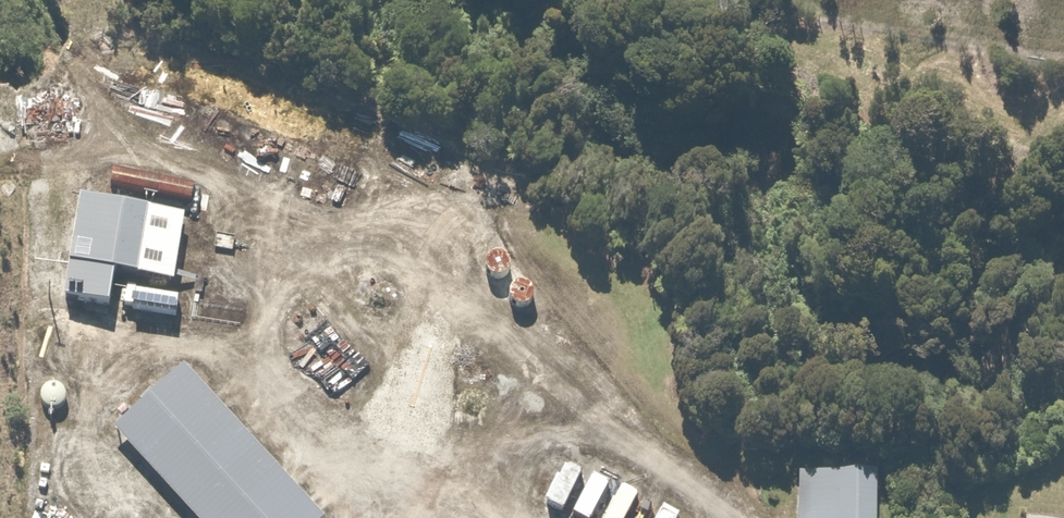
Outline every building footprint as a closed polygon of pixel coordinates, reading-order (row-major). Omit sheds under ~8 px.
[(192,178),(111,162),(106,185),(188,201),(192,178)] [(184,211),(77,191),(58,296),(106,304),(112,271),(171,282),(184,211)] [(174,293),(122,284),(118,306),(170,315),(174,293)] [(180,364),(109,430),(191,517),(317,517),(320,515),(180,364)] [(582,471),(564,461),(542,500),(560,510),(582,471)] [(590,471),(568,512),(579,517),(587,517),(608,481),(590,471)] [(795,472),(794,517),(872,517),(872,473),(795,472)] [(619,482),(599,517),(621,517),(636,492),(619,482)] [(661,501),(651,517),(683,517),(686,514),(661,501)]
